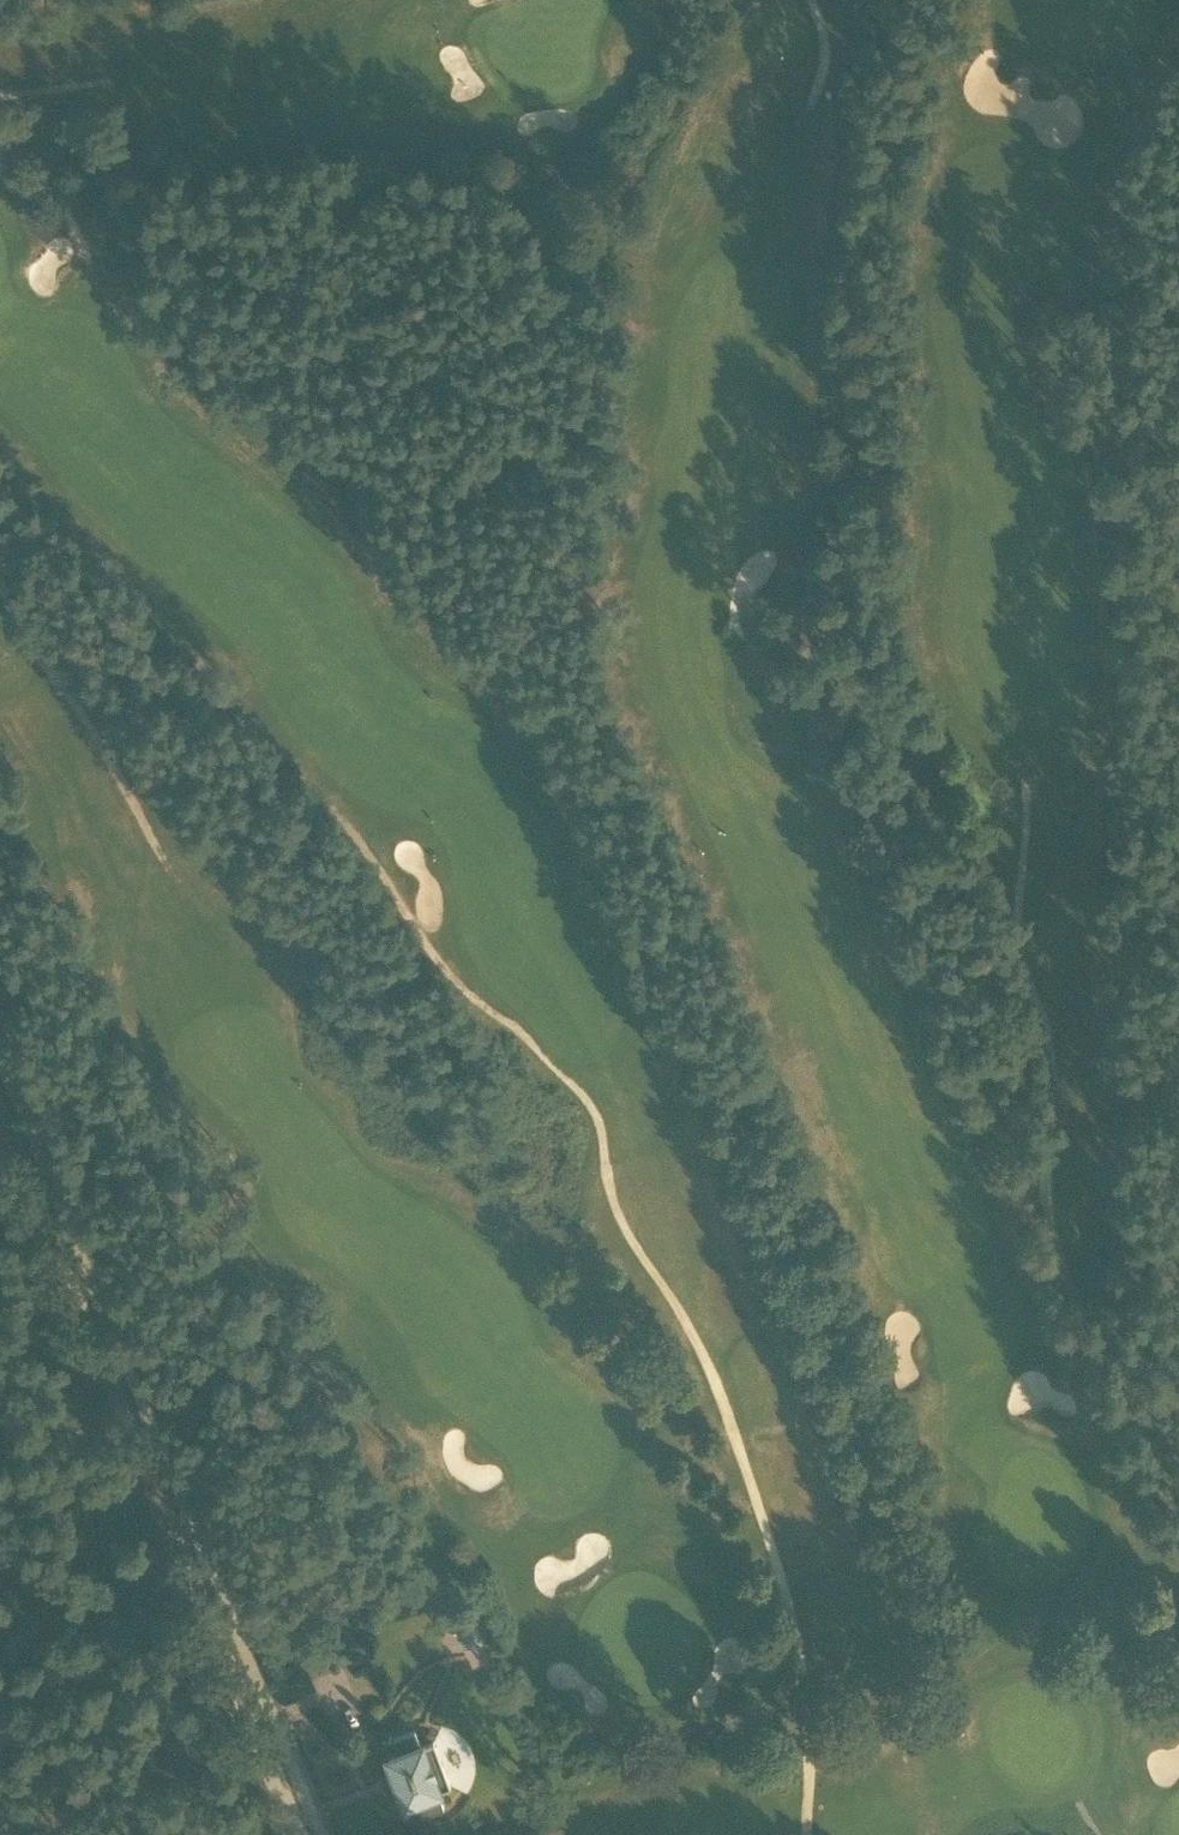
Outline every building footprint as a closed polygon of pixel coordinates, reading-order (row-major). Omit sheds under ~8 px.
[(479,1600),(450,1610),(464,1648),(492,1638),(479,1600)] [(451,1787),(435,1743),(422,1747),(415,1727),(392,1736),(398,1753),(388,1756),(405,1801),(415,1797),(421,1814),(444,1806),(441,1797),(445,1796),(443,1790),(451,1787)]
